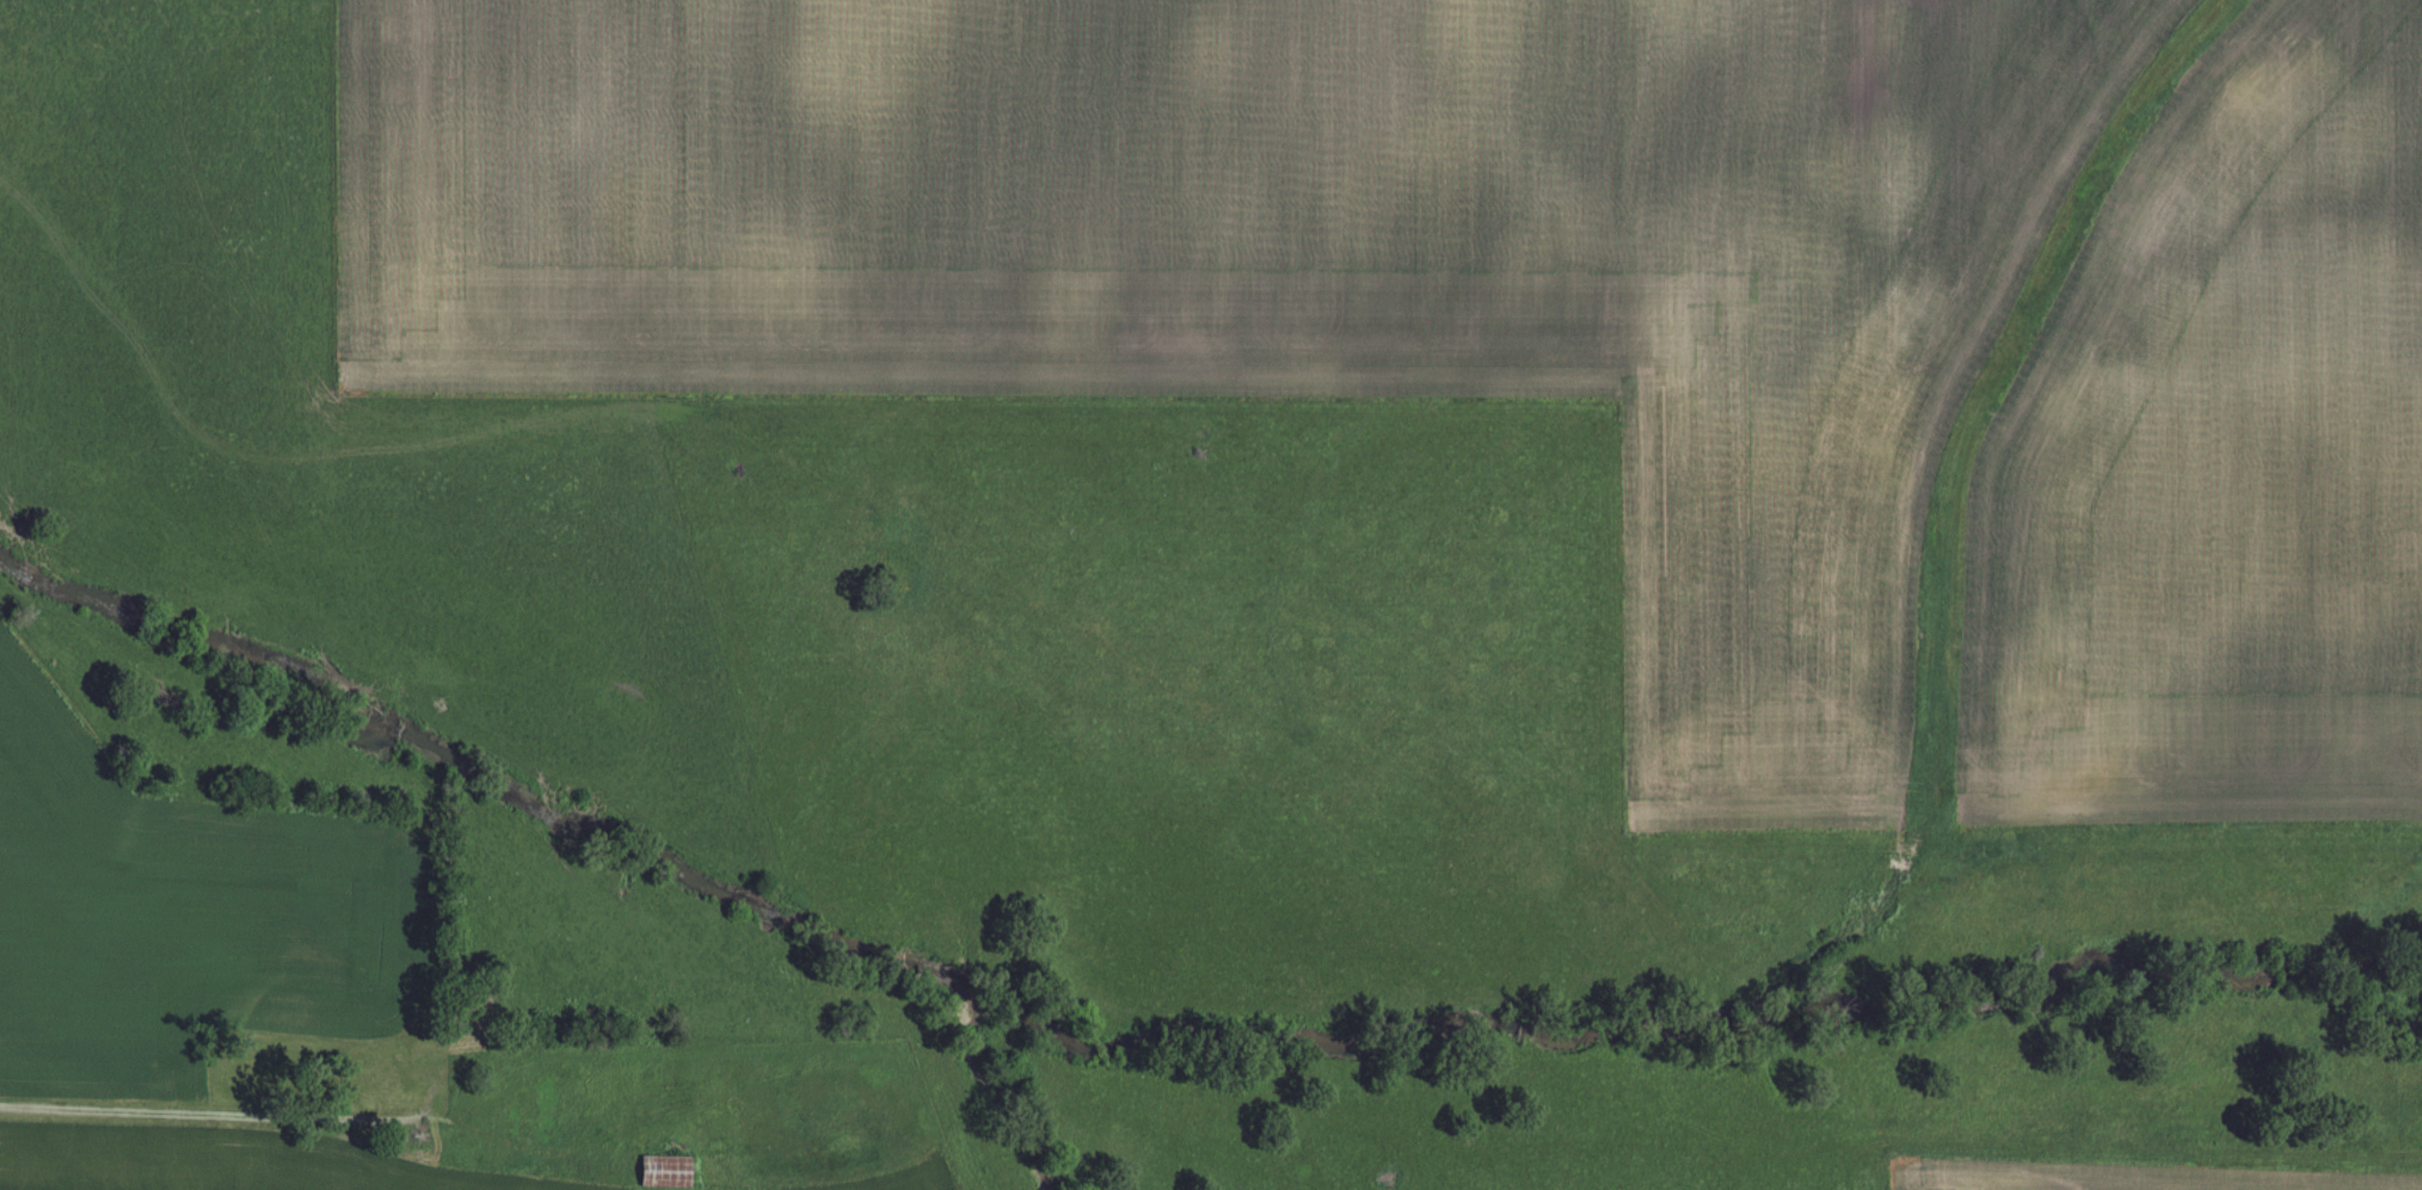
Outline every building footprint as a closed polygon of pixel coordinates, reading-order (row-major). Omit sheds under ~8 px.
[(695,1159),(683,1157),(682,1171),(693,1172),(695,1159)]
